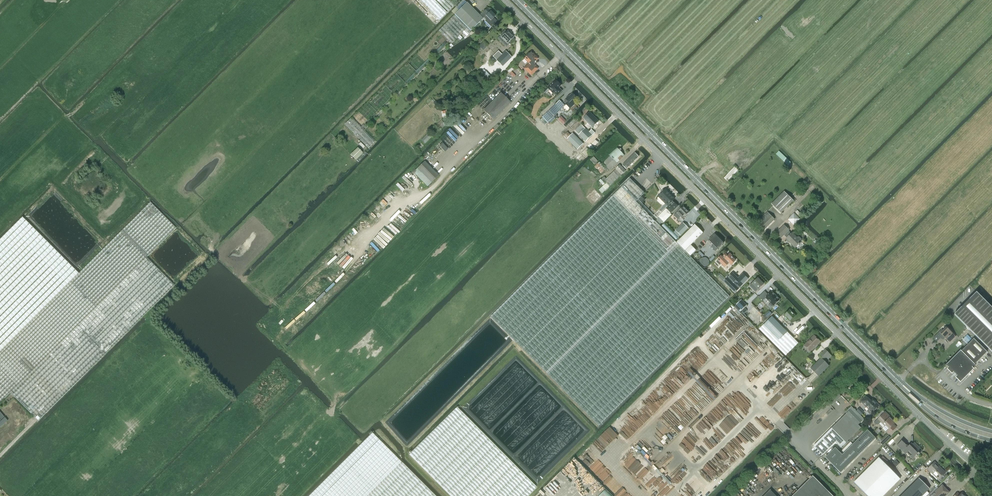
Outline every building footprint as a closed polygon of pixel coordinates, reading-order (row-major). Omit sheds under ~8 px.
[(440,19),(447,13),(434,0),(421,0),(440,19)] [(448,11),(454,5),(450,0),(436,0),(448,11)] [(467,3),(454,15),(471,31),(483,19),(467,3)] [(493,18),(495,16),(487,8),(480,14),(483,18),(485,20),(484,21),(490,27),(496,21),(493,18)] [(472,32),(471,31),(454,15),(439,30),(452,43),(460,35),(464,39),(472,32)] [(513,37),(507,31),(505,29),(500,34),(501,36),(501,37),(507,43),(508,43),(510,45),(515,40),(513,38),(513,37)] [(498,51),(492,57),(496,60),(502,67),(512,58),(505,51),(502,55),(498,51)] [(524,68),(531,75),(538,68),(534,64),(534,63),(538,58),(531,51),(524,59),(529,63),(524,68)] [(481,75),(488,83),(492,79),(485,71),(481,75)] [(562,91),(559,88),(561,85),(555,79),(547,87),(553,93),(554,92),(557,95),(562,91)] [(483,110),(493,120),(511,103),(501,93),(483,110)] [(576,103),(575,101),(577,99),(572,94),(569,97),(569,96),(566,99),(568,101),(565,104),(566,105),(570,109),(576,103)] [(560,109),(561,110),(565,106),(560,100),(555,104),(549,110),(553,114),(557,111),(558,112),(560,109)] [(447,110),(441,111),(442,121),(449,120),(447,110)] [(593,127),(599,121),(590,112),(584,118),(593,127)] [(558,119),(563,125),(566,121),(561,116),(558,119)] [(344,124),(368,148),(375,141),(351,117),(344,124)] [(434,127),(439,132),(446,125),(441,120),(434,127)] [(575,131),(586,142),(595,133),(592,130),(589,132),(581,125),(575,131)] [(567,139),(578,150),(583,144),(573,133),(567,139)] [(421,140),(425,144),(431,138),(427,134),(421,140)] [(350,155),(355,160),(363,153),(357,147),(350,155)] [(609,155),(610,156),(617,163),(624,155),(617,147),(609,155)] [(587,148),(582,153),(586,157),(591,152),(587,148)] [(622,165),(626,169),(639,157),(635,153),(622,165)] [(615,166),(614,165),(617,163),(610,156),(603,163),(610,170),(615,166)] [(431,182),(431,183),(438,176),(424,161),(417,168),(417,169),(413,173),(427,186),(431,182)] [(595,167),(602,174),(607,169),(600,162),(595,167)] [(609,186),(621,175),(622,175),(626,171),(620,165),(615,169),(616,169),(606,179),(604,181),(606,183),(609,186)] [(630,179),(615,195),(673,252),(679,246),(659,225),(656,222),(658,220),(657,218),(654,215),(642,203),(638,200),(642,196),(645,193),(630,179)] [(599,190),(602,193),(609,186),(606,183),(599,190)] [(661,195),(659,197),(668,206),(672,202),(674,200),(668,194),(669,193),(666,190),(664,191),(663,190),(660,193),(661,195)] [(785,191),(772,204),(781,214),(794,201),(785,191)] [(615,195),(491,317),(599,426),(730,296),(679,246),(673,252),(615,195)] [(38,421),(90,369),(116,343),(174,285),(146,257),(176,228),(150,202),(119,233),(79,273),(56,296),(0,352),(0,403),(10,393),(38,421)] [(668,207),(658,217),(660,218),(663,222),(664,223),(672,215),(671,213),(678,206),(674,202),(673,202),(672,202),(668,206),(669,207),(668,207)] [(677,213),(683,219),(689,213),(683,207),(677,213)] [(757,223),(764,230),(775,219),(768,212),(757,223)] [(56,296),(79,273),(23,217),(0,240),(0,352),(56,296)] [(688,228),(683,223),(677,229),(676,231),(681,236),(682,234),(688,228)] [(685,251),(697,240),(703,233),(695,225),(684,235),(677,243),(685,251)] [(781,238),(784,235),(789,231),(789,230),(784,225),(776,233),(781,238)] [(791,234),(789,231),(784,235),(787,238),(786,239),(792,245),(794,244),(796,247),(801,242),(801,241),(801,239),(799,237),(798,237),(797,238),(792,233),(791,234)] [(709,240),(713,245),(711,247),(715,251),(717,249),(718,249),(719,249),(720,248),(720,247),(724,243),(715,234),(711,238),(710,238),(709,239),(709,240)] [(685,251),(690,256),(696,250),(691,245),(685,251)] [(718,260),(716,262),(719,265),(721,263),(725,267),(729,263),(731,265),(736,261),(732,257),(732,256),(730,254),(728,256),(726,254),(723,256),(722,257),(721,256),(717,260),(718,260)] [(734,288),(736,290),(739,287),(740,288),(748,279),(743,274),(738,279),(732,273),(729,277),(727,279),(724,282),(732,290),(734,288)] [(756,292),(763,284),(758,279),(750,286),(756,292)] [(774,306),(780,300),(772,292),(768,295),(765,291),(759,297),(763,301),(765,298),(774,306)] [(977,292),(954,314),(991,352),(991,308),(977,292)] [(742,310),(747,306),(741,300),(736,305),(742,310)] [(788,319),(790,322),(796,316),(790,310),(784,315),(786,317),(785,318),(786,320),(788,319)] [(769,311),(763,316),(766,319),(767,320),(772,314),(769,311)] [(785,356),(798,343),(772,317),(759,329),(774,344),(785,356)] [(945,338),(950,343),(955,337),(946,328),(943,331),(942,330),(933,338),(937,342),(941,338),(944,340),(945,338)] [(804,346),(810,352),(820,342),(814,336),(804,346)] [(946,364),(945,365),(946,366),(947,365),(959,377),(962,377),(974,365),(974,366),(975,365),(975,364),(987,352),(974,339),(961,351),(961,350),(947,364),(946,364)] [(811,369),(818,377),(829,366),(825,362),(832,356),(825,350),(819,356),(821,358),(811,369)] [(866,396),(860,401),(872,413),(879,406),(872,399),(870,401),(866,396)] [(831,428),(814,446),(823,455),(835,442),(841,448),(846,443),(861,428),(858,425),(864,419),(851,406),(845,412),(846,413),(831,428)] [(536,487),(457,407),(409,455),(450,495),(527,495),(536,487)] [(895,423),(889,418),(890,417),(885,412),(878,419),(877,419),(874,423),(876,425),(877,425),(878,425),(881,422),(883,424),(884,424),(889,429),(886,432),(889,434),(896,427),(894,425),(895,423)] [(825,457),(841,473),(876,438),(867,430),(842,455),(835,448),(825,457)] [(400,460),(373,433),(372,433),(309,495),(364,495),(400,460)] [(880,443),(883,445),(891,438),(888,435),(882,440),(882,441),(880,443)] [(895,453),(899,449),(895,445),(897,443),(893,438),(887,445),(895,453)] [(919,455),(922,451),(914,443),(912,444),(911,443),(908,447),(901,441),(897,445),(906,454),(907,453),(912,459),(918,453),(919,455)] [(867,495),(883,495),(900,479),(892,471),(894,468),(882,457),(880,459),(879,458),(854,482),(867,495)] [(400,460),(364,495),(436,495),(400,460)] [(940,469),(941,469),(934,462),(927,469),(938,480),(945,474),(940,469)] [(901,495),(922,495),(929,489),(919,478),(901,495)] [(949,493),(942,485),(931,495),(946,495),(949,493)]
